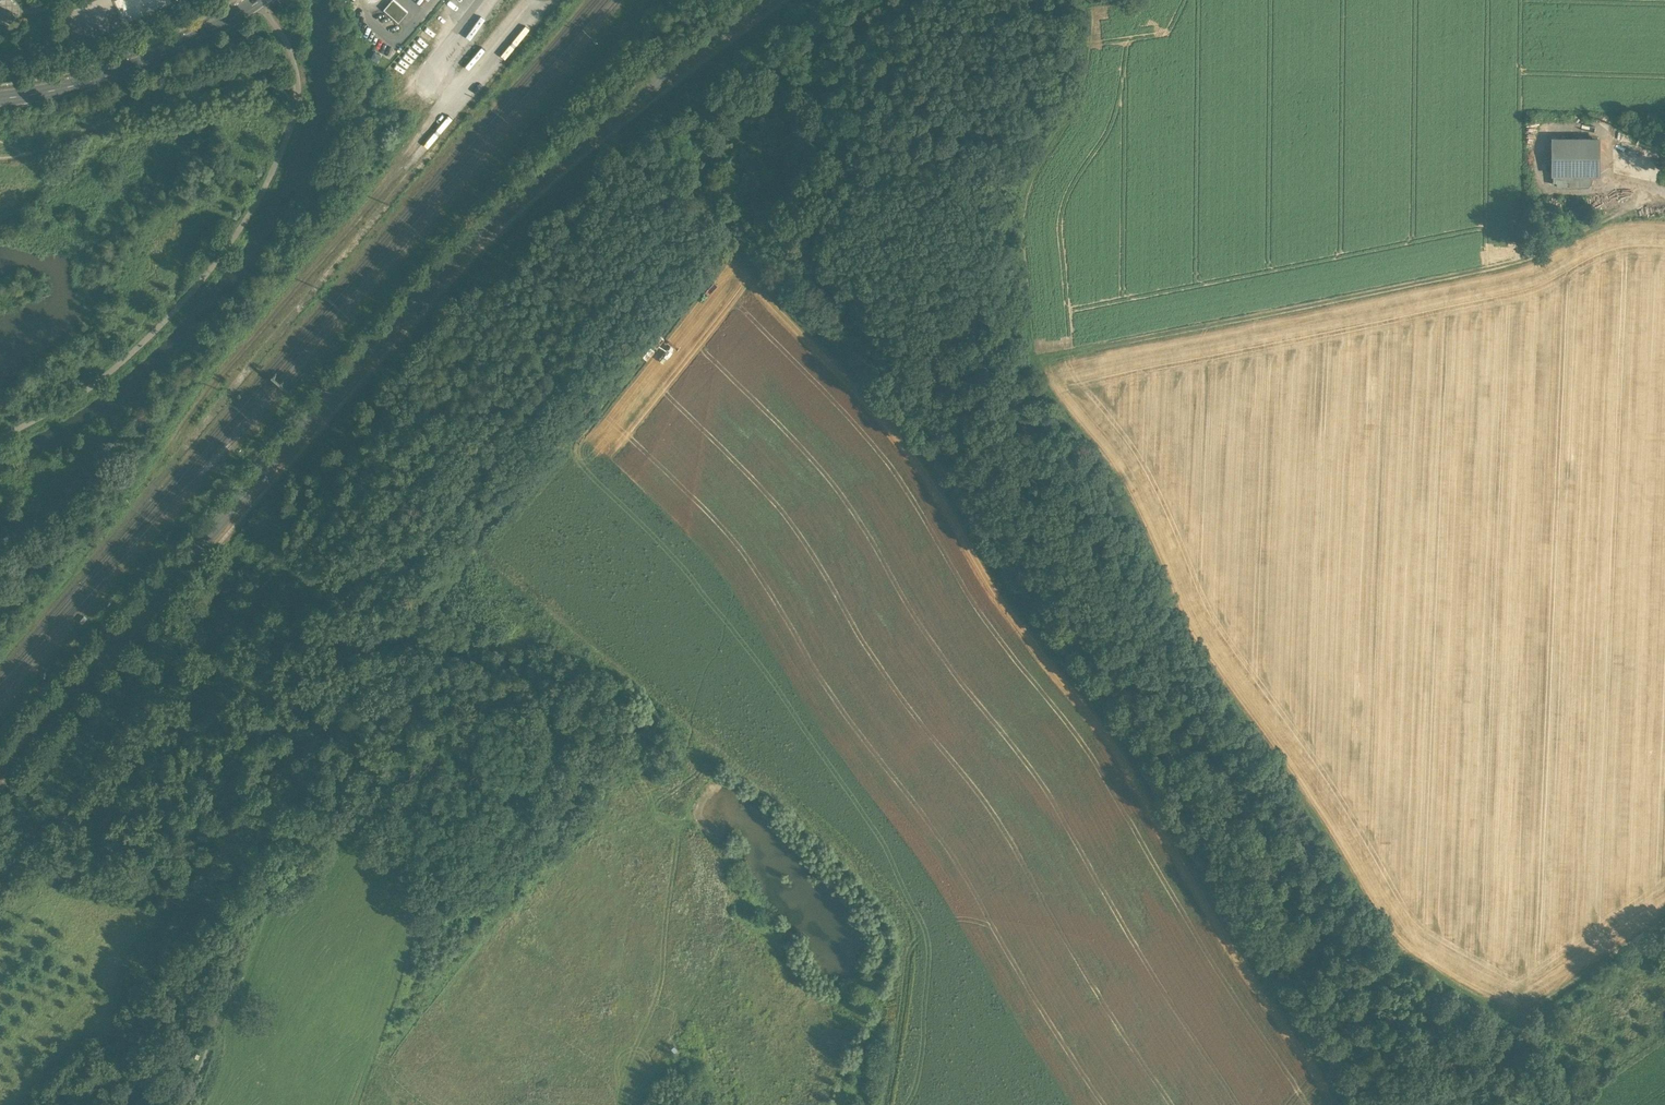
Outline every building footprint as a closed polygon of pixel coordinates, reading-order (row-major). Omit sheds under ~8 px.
[(395,0),(391,0),(384,9),(398,22),(408,11),(395,0)] [(1599,139),(1553,139),(1553,173),(1591,173),(1597,173),(1599,173),(1599,139)] [(1553,173),(1552,174),(1552,185),(1565,187),(1587,187),(1591,182),(1591,179),(1591,173),(1553,173)] [(1595,210),(1610,207),(1607,193),(1592,197),(1595,210)]
